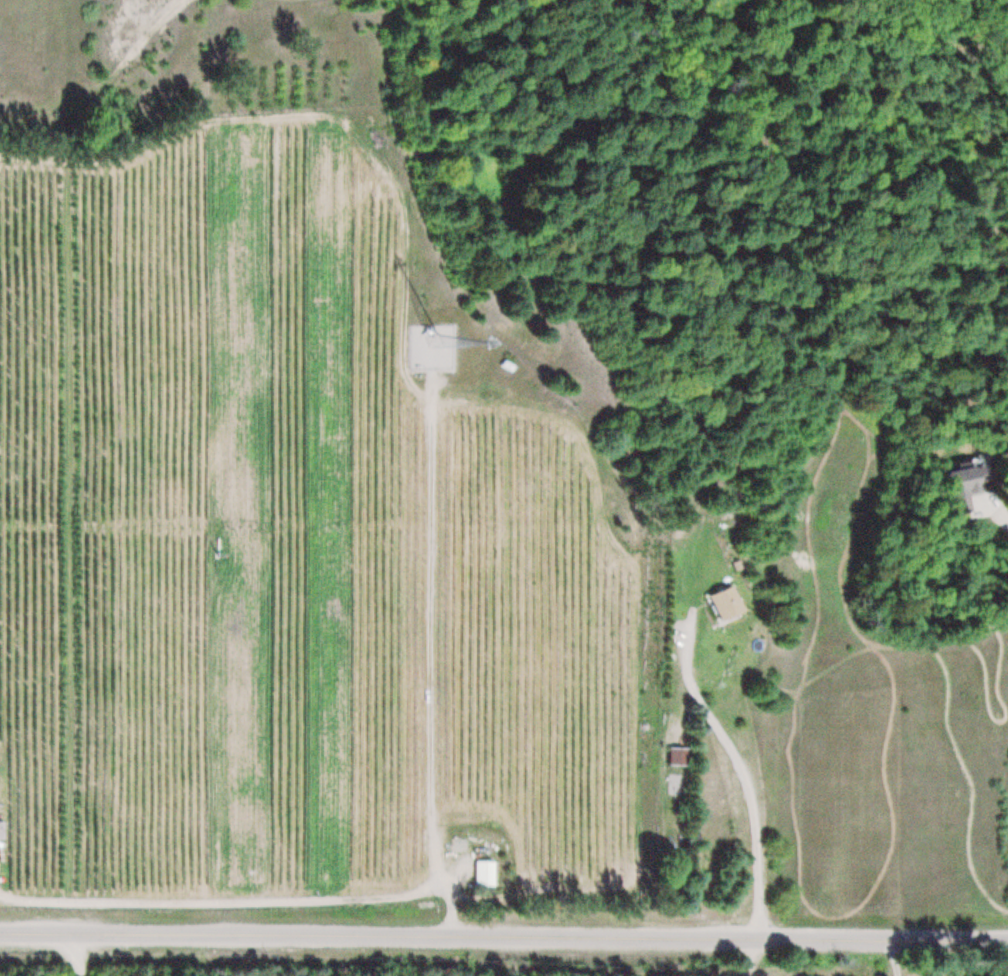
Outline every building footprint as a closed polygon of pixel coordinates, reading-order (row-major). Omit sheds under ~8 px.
[(749,614),(738,586),(712,596),(724,624),(749,614)] [(497,886),(497,860),(478,860),(478,886),(497,886)]
